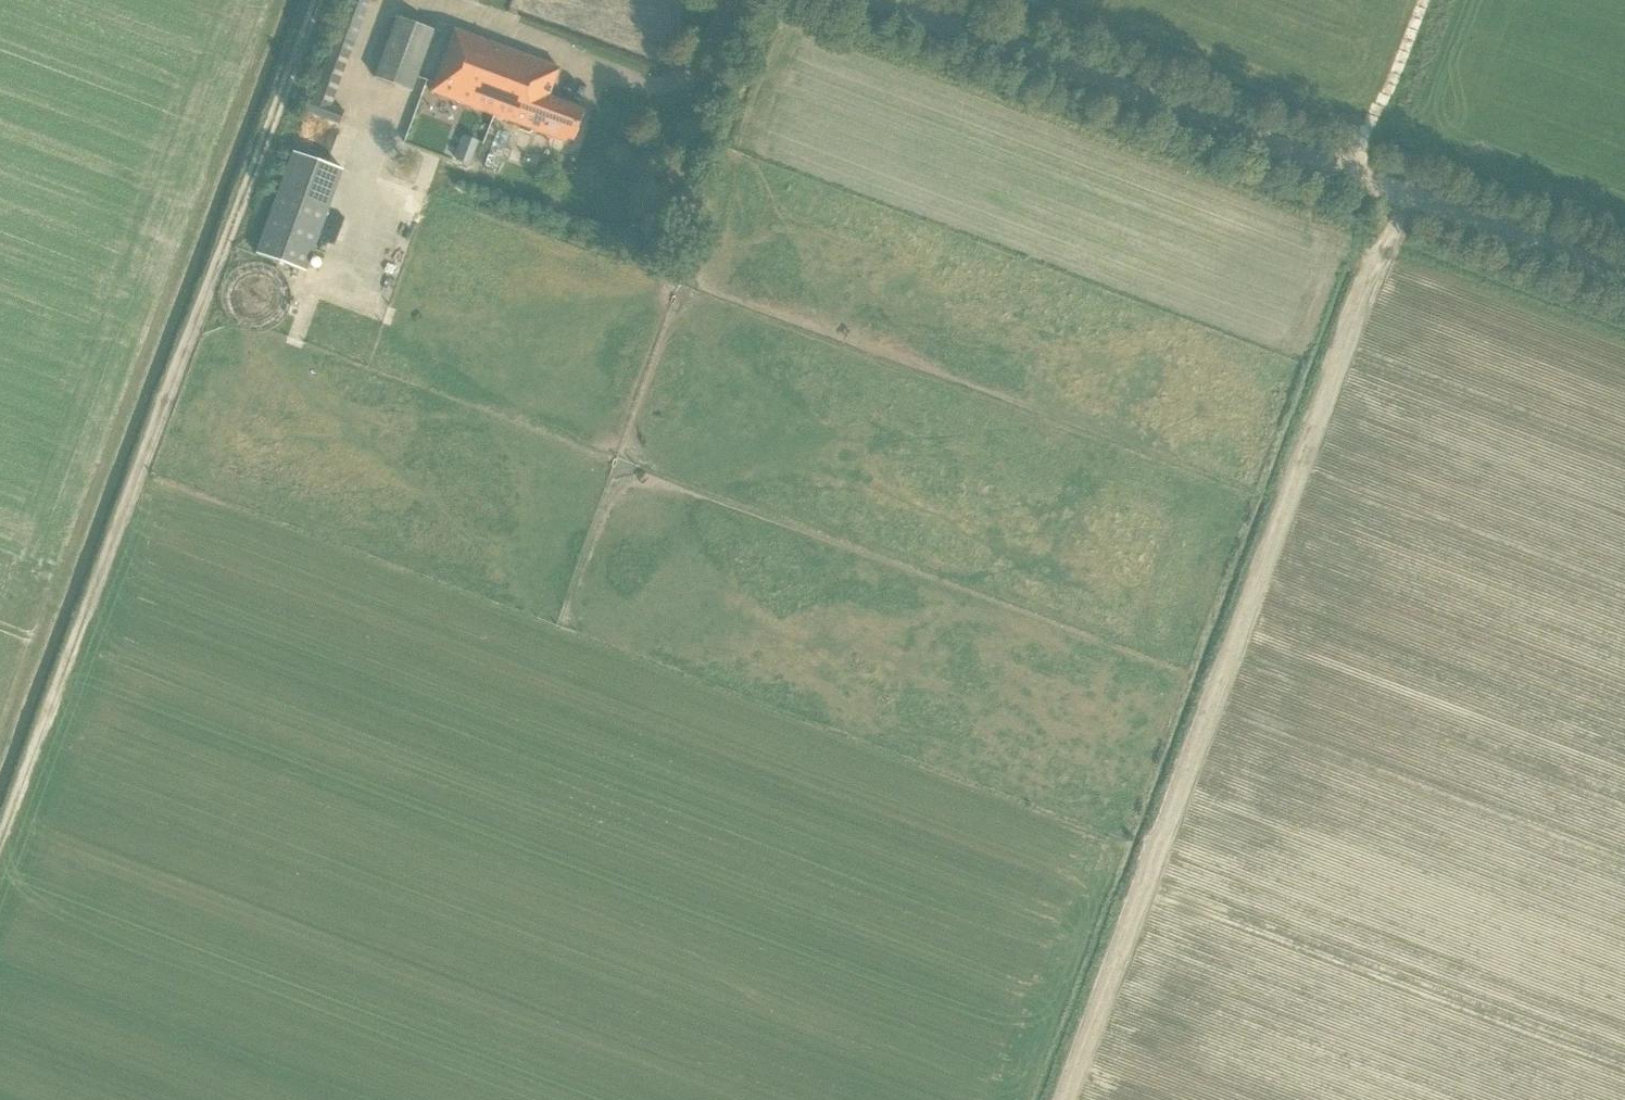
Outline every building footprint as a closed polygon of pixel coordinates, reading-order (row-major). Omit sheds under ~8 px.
[(310,110),(342,124),(348,109),(335,105),(374,0),(353,0),(310,110)] [(376,78),(415,92),(437,31),(398,17),(376,78)] [(588,108),(553,95),(564,67),(458,27),(434,92),(568,142),(569,140),(576,143),(588,108)] [(293,136),(324,144),(329,121),(298,114),(293,136)] [(409,147),(425,153),(431,136),(415,131),(409,147)] [(344,170),(295,152),(258,255),(307,273),(344,170)] [(337,304),(343,294),(328,285),(322,294),(337,304)]
